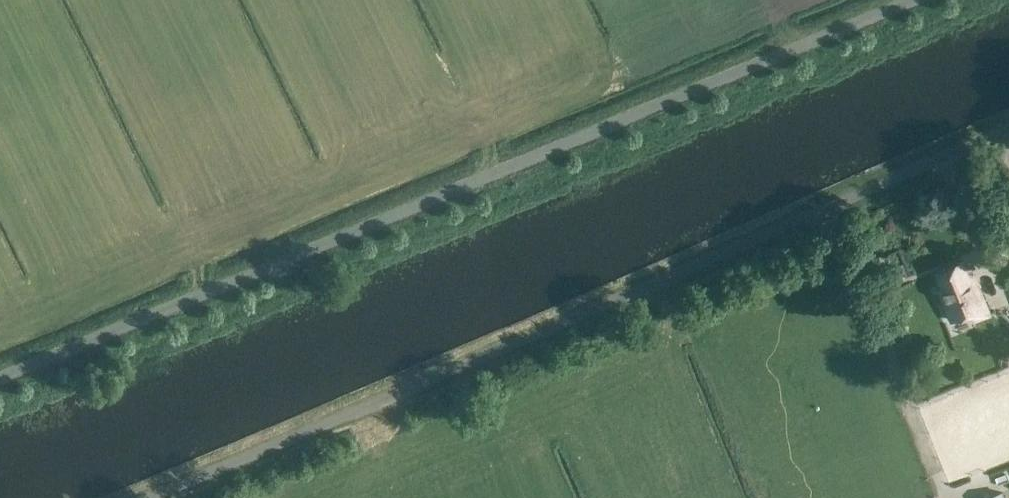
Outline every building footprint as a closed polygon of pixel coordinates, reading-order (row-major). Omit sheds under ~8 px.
[(962,260),(936,270),(943,287),(939,288),(952,319),(970,312),(973,319),(988,313),(975,281),(972,283),(962,260)] [(1001,496),(999,490),(980,497),(1002,497),(1001,496)]
